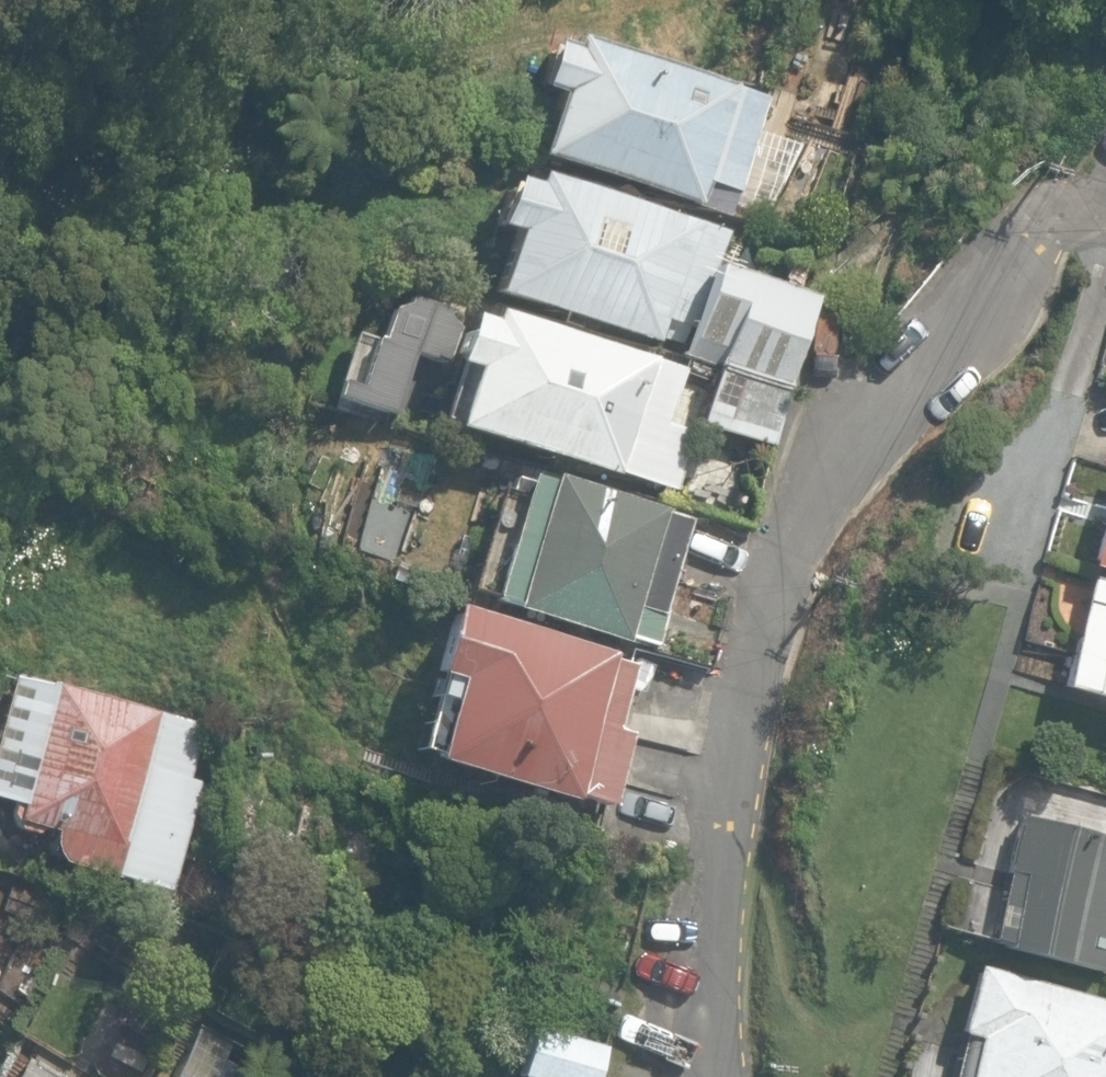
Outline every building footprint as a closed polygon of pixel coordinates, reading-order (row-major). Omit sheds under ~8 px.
[(751,140),(764,98),(531,28),(511,94),(543,103),(527,156),(731,217),(736,201),(775,213),(793,153),(751,140)] [(507,233),(490,293),(655,341),(662,319),(691,328),(719,232),(522,176),(519,186),(501,181),(487,228),(507,233)] [(718,268),(693,354),(799,385),(824,299),(718,268)] [(331,400),(393,417),(410,355),(446,365),(460,318),(404,300),(403,306),(387,312),(379,340),(373,339),(360,386),(337,380),(331,400)] [(675,371),(482,314),(480,324),(460,318),(446,365),(465,370),(448,429),(673,490),(689,432),(660,424),(675,371)] [(701,413),(770,433),(784,388),(714,368),(701,413)] [(624,638),(653,646),(665,607),(662,606),(689,517),(547,473),(545,481),(524,474),(518,493),(499,487),(469,588),(509,602),(508,606),(623,641),(624,638)] [(1105,571),(1105,498),(1087,566),(1105,571)] [(1092,575),(1061,687),(1105,700),(1105,579),(1092,575)] [(571,795),(607,806),(628,733),(616,729),(634,665),(612,659),(614,652),(450,604),(430,672),(435,674),(429,693),(434,695),(420,747),(430,749),(427,758),(569,800),(571,795)] [(174,888),(202,784),(190,780),(205,724),(10,672),(0,705),(0,799),(9,802),(6,812),(14,828),(33,833),(38,827),(52,831),(50,840),(52,846),(56,855),(61,861),(155,886),(156,883),(174,888)] [(1103,970),(1105,960),(1105,839),(1020,816),(988,938),(1103,970)] [(975,964),(956,1032),(962,1034),(950,1076),(1105,1076),(1105,1000),(975,964)] [(526,1076),(595,1076),(601,1053),(604,1044),(531,1025),(518,1075),(526,1076)] [(197,1062),(189,1076),(224,1076),(197,1062)]
